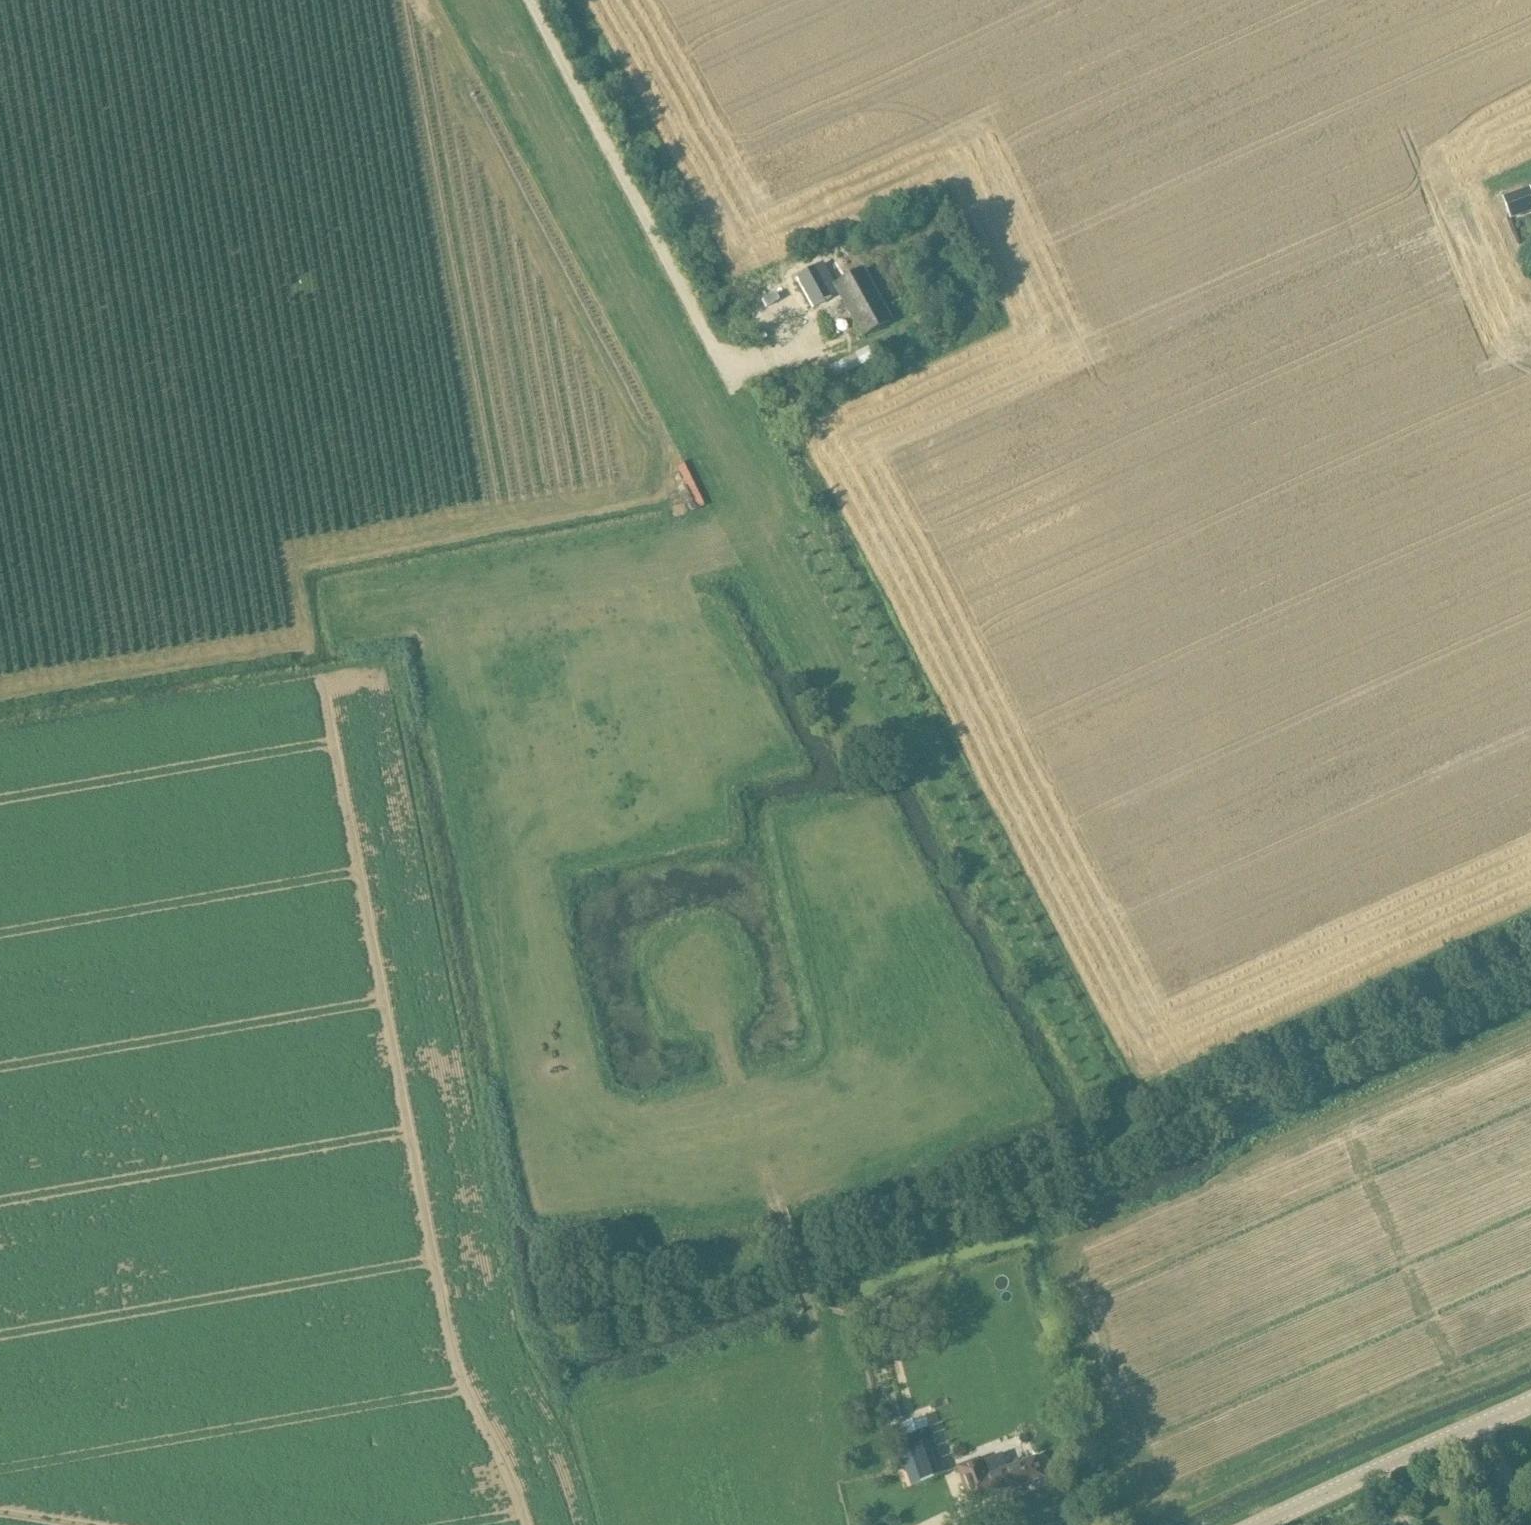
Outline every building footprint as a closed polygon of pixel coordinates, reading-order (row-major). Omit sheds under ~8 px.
[(1530,213),(1530,189),(1530,188),(1502,198),(1510,220),(1530,213)] [(830,296),(837,293),(823,265),(797,278),(812,307),(831,298),(830,296)] [(858,290),(857,291),(872,317),(873,316),(872,315),(891,304),(899,318),(934,298),(925,283),(905,294),(892,270),(891,271),(891,272),(858,291),(858,290)] [(855,354),(861,366),(873,360),(867,348),(855,354)] [(931,1436),(928,1437),(906,1445),(920,1484),(945,1474),(931,1436)] [(955,1464),(963,1486),(970,1504),(1042,1478),(1033,1456),(986,1474),(980,1455),(955,1464)]
